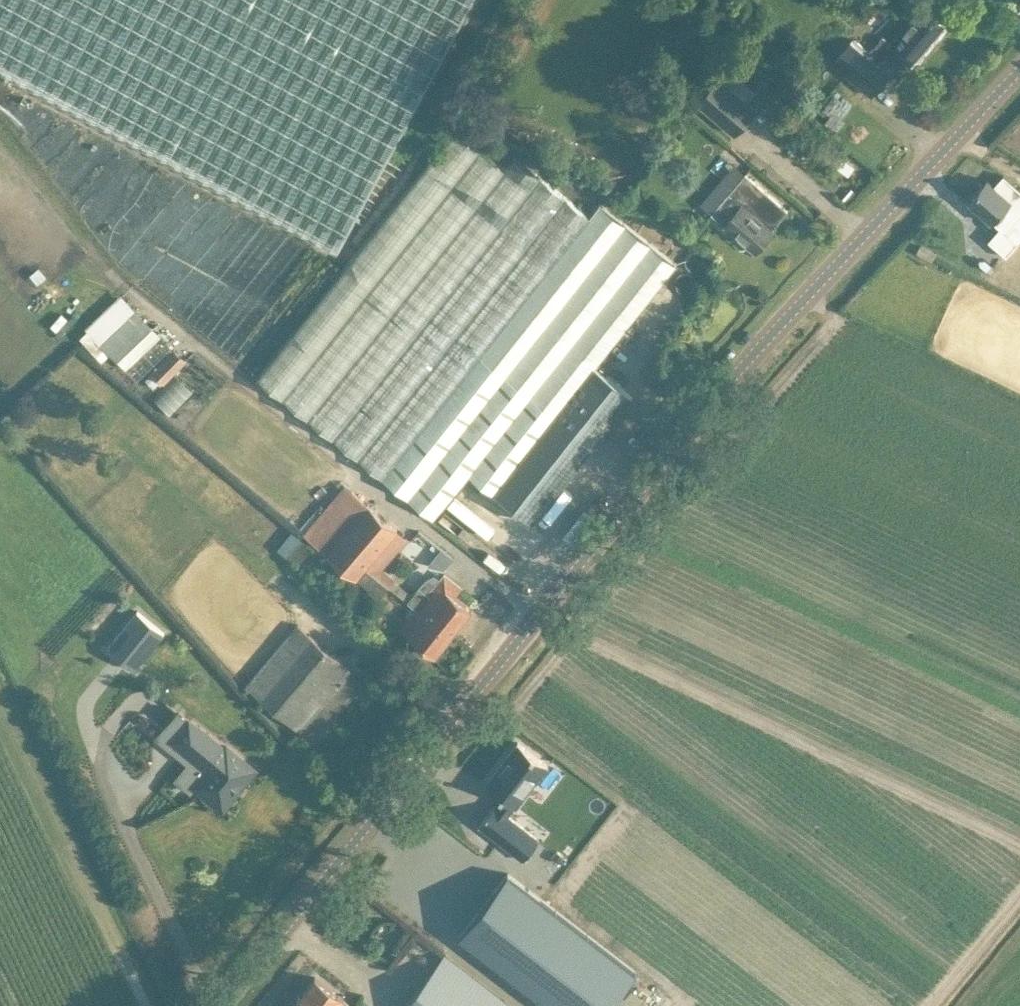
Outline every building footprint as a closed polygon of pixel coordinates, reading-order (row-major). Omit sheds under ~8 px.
[(338,249),(473,0),(0,0),(0,67),(338,249)] [(833,62),(855,80),(870,94),(890,70),(900,78),(913,62),(916,64),(928,49),(927,48),(934,39),(935,40),(947,26),(923,5),(891,42),(882,34),(870,48),(855,36),(833,62)] [(728,65),(718,76),(746,100),(755,89),(728,65)] [(734,131),(755,107),(746,100),(718,76),(698,100),(734,131)] [(258,377),(434,517),(470,472),(532,521),(633,395),(595,365),(676,263),(600,203),(590,215),(515,156),(505,168),(455,128),(258,377)] [(837,165),(848,173),(854,165),(843,157),(837,165)] [(720,220),(755,250),(772,228),(788,210),(745,173),(712,213),(720,220)] [(984,213),(993,221),(994,219),(1007,230),(1019,215),(1019,210),(1010,201),(1011,200),(1002,192),(987,178),(968,200),(984,213)] [(696,285),(696,282),(696,280),(694,276),(693,276),(693,275),(692,274),(691,274),(689,273),(688,272),(686,272),(685,272),(683,272),(679,274),(678,275),(677,276),(676,280),(676,281),(675,282),(675,283),(676,284),(676,285),(678,289),(678,290),(679,290),(683,292),(684,292),(685,293),(686,293),(687,292),(688,292),(689,292),(691,291),(692,290),(694,288),(696,285)] [(99,292),(90,305),(101,313),(110,300),(99,292)] [(130,302),(94,335),(118,360),(145,333),(150,339),(159,331),(130,302)] [(176,347),(154,370),(166,382),(188,360),(176,347)] [(163,402),(179,418),(202,394),(187,378),(163,402)] [(390,586),(411,604),(416,609),(417,608),(451,635),(472,609),(455,595),(462,586),(444,573),(428,593),(418,586),(413,593),(394,578),(395,578),(382,567),(390,558),(380,549),(398,528),(352,490),(311,538),(356,577),(365,566),(390,586)] [(289,557),(313,577),(326,560),(302,541),(289,557)] [(365,566),(356,577),(381,597),(390,586),(365,566)] [(401,628),(435,655),(451,635),(417,608),(416,609),(411,604),(404,613),(410,617),(401,628)] [(137,608),(107,646),(135,668),(165,631),(137,608)] [(299,624),(247,685),(286,718),(301,731),(324,703),(337,714),(364,682),(351,672),(352,671),(353,670),(338,657),(299,624)] [(223,807),(255,768),(227,745),(225,747),(190,718),(173,738),(209,767),(195,784),(204,791),(202,794),(204,798),(208,800),(212,802),(214,800),(223,807)] [(492,808),(476,828),(520,863),(536,843),(505,818),(512,809),(513,810),(546,769),(516,745),(483,787),(501,801),(494,809),(492,808)] [(557,850),(552,857),(559,862),(564,856),(557,850)] [(466,935),(558,1005),(616,1005),(643,972),(515,872),(466,935)] [(461,966),(445,954),(405,1005),(513,1005),(461,966)] [(315,976),(292,1005),(354,1005),(315,976)]
